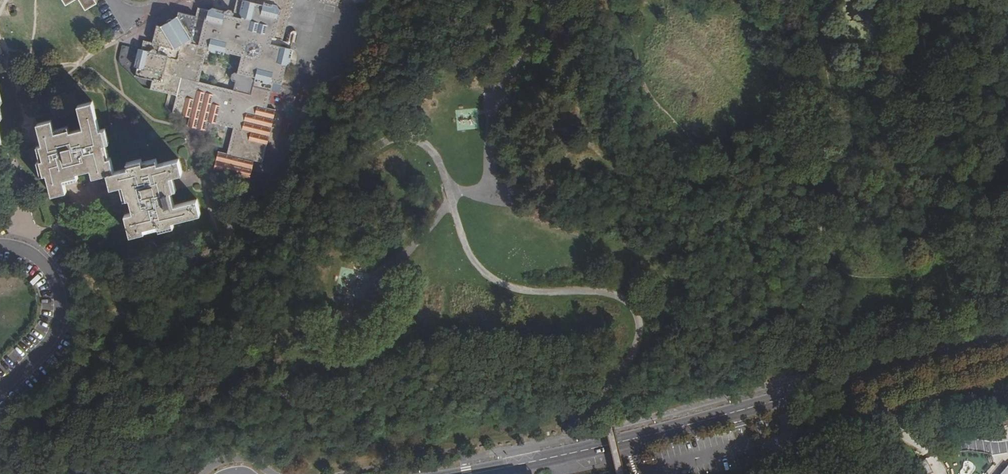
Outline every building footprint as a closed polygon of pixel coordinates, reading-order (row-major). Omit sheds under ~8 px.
[(241,9),(239,6),(237,5),(234,7),(220,4),(216,6),(204,3),(202,12),(185,8),(184,13),(179,16),(176,16),(173,18),(172,20),(166,24),(162,23),(159,32),(157,40),(148,38),(145,51),(140,74),(156,78),(155,86),(180,93),(176,110),(193,115),(191,123),(209,128),(212,119),(236,125),(230,150),(221,148),(217,167),(226,168),(224,177),(243,182),(245,173),(254,174),(258,158),(250,155),(254,139),(272,143),(281,107),(273,105),(279,79),(287,81),(296,45),(287,43),(298,0),(243,0),(241,9)] [(43,145),(41,145),(44,158),(41,160),(45,174),(46,173),(51,195),(65,192),(63,181),(62,177),(76,174),(75,172),(90,169),(92,177),(105,174),(107,174),(110,187),(119,186),(124,185),(127,199),(129,198),(133,213),(124,214),(130,235),(144,232),(143,230),(143,228),(157,224),(158,227),(171,223),(171,221),(199,214),(196,199),(174,204),(171,191),(172,191),(168,176),(173,175),(182,173),(179,160),(157,165),(156,163),(142,166),(142,164),(128,167),(128,169),(113,172),(109,157),(104,158),(101,145),(104,144),(100,129),(98,129),(91,102),(77,105),(82,128),(68,131),(68,130),(54,133),(53,129),(50,120),(37,122),(43,145)] [(518,194),(514,185),(509,188),(513,196),(518,194)]
